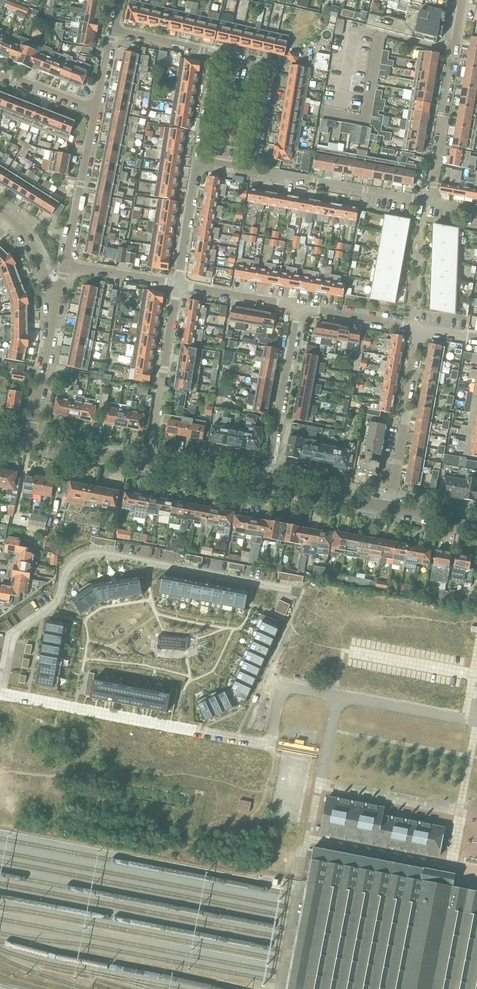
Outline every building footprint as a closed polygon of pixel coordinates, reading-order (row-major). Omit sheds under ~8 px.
[(45,7),(55,8),(54,8),(54,4),(55,0),(48,0),(47,6),(46,6),(45,7)] [(125,21),(136,23),(136,22),(141,2),(130,0),(129,5),(127,11),(126,16),(125,21)] [(408,13),(406,19),(387,14),(384,15),(370,12),(366,26),(425,40),(434,42),(434,43),(437,43),(438,37),(442,38),(444,28),(441,27),(443,22),(445,23),(447,13),(445,12),(447,7),(448,8),(448,7),(448,5),(449,5),(451,0),(411,0),(408,13)] [(372,10),(373,10),(384,13),(386,7),(385,7),(387,0),(375,0),(372,10)] [(408,13),(411,0),(387,0),(385,7),(386,7),(408,13)] [(6,7),(16,11),(17,11),(18,5),(8,1),(6,7)] [(141,2),(136,22),(148,25),(152,5),(141,2)] [(69,11),(74,12),(99,17),(100,13),(101,13),(102,7),(84,3),(83,9),(70,7),(69,11)] [(18,5),(17,11),(16,11),(15,15),(25,19),(29,9),(18,5)] [(152,5),(148,25),(159,28),(159,27),(163,7),(152,5)] [(325,6),(324,13),(330,15),(331,11),(332,8),(325,6)] [(53,18),(55,8),(45,7),(44,13),(46,17),(53,18)] [(163,7),(159,27),(170,30),(174,10),(163,7)] [(170,30),(169,30),(181,33),(185,13),(174,10),(170,30)] [(344,10),(342,17),(350,19),(352,12),(344,10)] [(40,12),(39,11),(37,16),(36,20),(42,22),(44,17),(38,14),(40,12)] [(74,12),(72,22),(81,23),(99,27),(100,20),(98,20),(99,17),(74,12)] [(208,18),(203,38),(215,40),(219,20),(220,14),(209,12),(208,18)] [(185,13),(181,33),(192,35),(197,15),(185,13)] [(197,15),(192,35),(203,38),(208,18),(197,15)] [(343,35),(344,24),(345,21),(338,20),(335,34),(343,35)] [(62,30),(63,24),(49,21),(54,29),(62,30)] [(221,21),(217,41),(228,43),(233,23),(221,21)] [(255,28),(251,48),(262,51),(267,31),(260,29),(261,23),(257,22),(256,28),(255,28)] [(71,28),(70,32),(71,32),(95,37),(96,33),(98,33),(99,27),(81,23),(80,29),(71,28)] [(233,23),(228,43),(240,46),(244,26),(233,23)] [(244,26),(240,46),(251,48),(255,28),(244,26)] [(64,30),(62,30),(54,29),(62,41),(64,30)] [(267,31),(262,51),(273,54),(278,33),(267,31)] [(71,32),(70,37),(78,38),(77,44),(93,47),(93,46),(95,46),(96,41),(94,41),(95,37),(71,32)] [(278,33),(273,54),(285,56),(289,36),(278,33)] [(4,58),(5,56),(9,58),(18,36),(14,34),(11,42),(5,40),(0,53),(0,56),(4,58)] [(18,36),(9,58),(13,59),(12,61),(19,64),(28,39),(18,36)] [(385,37),(382,54),(389,56),(389,52),(392,52),(392,53),(394,54),(398,41),(385,37)] [(28,39),(19,64),(29,68),(36,51),(30,49),(33,41),(28,39)] [(36,51),(29,68),(35,70),(36,69),(39,70),(48,48),(44,46),(41,53),(36,51)] [(48,48),(39,70),(44,72),(43,73),(48,75),(49,73),(50,74),(56,59),(55,59),(57,53),(52,51),(53,50),(48,48)] [(160,51),(157,66),(165,67),(168,52),(160,51)] [(420,51),(418,61),(438,65),(440,54),(420,51)] [(125,52),(123,62),(143,66),(145,55),(125,52)] [(56,59),(50,74),(51,74),(50,76),(55,77),(55,76),(60,78),(69,56),(65,54),(64,56),(64,55),(57,53),(55,59),(56,59)] [(317,54),(316,61),(328,64),(330,56),(317,54)] [(393,67),(394,61),(388,60),(389,56),(382,54),(380,64),(393,67)] [(69,56),(60,78),(64,80),(64,81),(69,83),(69,82),(70,82),(75,67),(74,66),(75,65),(76,66),(77,62),(72,60),(73,58),(69,56)] [(467,68),(476,70),(476,60),(469,58),(467,68)] [(176,63),(175,69),(179,69),(179,70),(199,73),(200,73),(201,62),(197,61),(192,60),(186,59),(186,60),(181,59),(180,63),(176,63)] [(70,82),(83,88),(91,66),(78,61),(77,62),(76,66),(75,65),(74,66),(75,67),(70,82)] [(328,64),(316,61),(314,70),(327,72),(328,64)] [(418,61),(416,71),(436,75),(438,65),(418,61)] [(123,62),(121,72),(147,77),(148,72),(142,71),(143,66),(123,62)] [(380,64),(379,74),(386,75),(386,76),(390,76),(391,70),(395,71),(396,67),(393,67),(380,64)] [(291,65),(289,77),(309,80),(311,69),(306,68),(291,65)] [(466,78),(476,80),(476,70),(467,68),(466,78)] [(179,70),(177,81),(197,84),(199,73),(179,70)] [(416,71),(415,81),(434,84),(436,75),(416,71)] [(121,72),(119,81),(139,85),(140,80),(146,81),(147,77),(121,72)] [(289,77),(287,88),(307,92),(309,80),(289,77)] [(464,88),(476,90),(476,80),(466,78),(464,88)] [(119,81),(117,91),(143,96),(144,92),(138,91),(139,85),(119,81)] [(177,81),(175,92),(196,95),(197,84),(177,81)] [(415,81),(413,91),(433,94),(434,84),(415,81)] [(287,88),(285,100),(305,103),(307,92),(287,88)] [(462,97),(476,100),(476,90),(464,88),(462,97)] [(117,91),(115,101),(135,105),(136,99),(142,101),(143,96),(117,91)] [(413,91),(411,100),(431,104),(433,94),(413,91)] [(1,115),(8,96),(0,92),(0,114),(1,115)] [(175,92),(173,103),(194,107),(196,95),(175,92)] [(382,95),(375,94),(374,104),(385,106),(386,100),(381,99),(382,95)] [(10,96),(3,115),(13,119),(20,100),(10,96)] [(460,108),(476,111),(476,100),(462,97),(460,108)] [(20,100),(13,119),(22,123),(29,104),(20,100)] [(285,100),(283,111),(303,115),(308,115),(309,104),(305,103),(285,100)] [(411,100),(409,110),(429,114),(431,104),(411,100)] [(114,111),(113,112),(133,116),(133,115),(140,116),(140,111),(134,110),(135,105),(115,101),(114,111)] [(173,103),(172,115),(192,118),(194,107),(173,103)] [(29,104),(22,123),(31,126),(38,107),(29,104)] [(384,112),(385,106),(374,104),(372,114),(378,115),(379,111),(384,112)] [(38,107),(31,126),(41,130),(48,111),(38,107)] [(458,117),(476,121),(476,111),(460,108),(458,117)] [(409,110),(407,120),(428,124),(429,114),(409,110)] [(48,111),(41,130),(51,134),(58,115),(48,111)] [(283,111),(281,123),(302,126),(303,115),(283,111)] [(113,113),(111,123),(131,127),(132,122),(138,123),(139,119),(133,117),(133,116),(113,112),(113,113)] [(372,114),(370,123),(382,125),(384,116),(378,115),(372,114)] [(58,115),(51,134),(60,137),(67,118),(58,115)] [(172,115),(170,126),(190,130),(192,118),(172,115)] [(457,127),(476,131),(476,130),(476,121),(458,117),(457,127)] [(67,118),(60,137),(64,139),(69,141),(71,135),(76,122),(67,118)] [(331,127),(332,121),(322,119),(320,132),(328,133),(329,127),(331,127)] [(401,119),(399,129),(406,130),(426,134),(428,124),(407,120),(401,119)] [(342,122),(332,121),(331,127),(336,128),(335,131),(341,132),(342,122)] [(342,122),(341,132),(340,133),(351,134),(351,130),(352,124),(342,122)] [(111,123),(109,133),(135,138),(136,134),(130,133),(131,127),(111,123)] [(281,123),(280,134),(300,137),(302,126),(281,123)] [(382,125),(370,123),(378,133),(378,135),(384,136),(391,138),(392,133),(381,132),(382,125)] [(359,144),(359,139),(361,132),(362,126),(352,124),(351,130),(353,131),(351,143),(359,144)] [(366,140),(370,140),(371,134),(372,128),(368,128),(368,127),(362,126),(361,132),(359,144),(365,145),(366,140)] [(457,127),(455,137),(466,139),(475,141),(475,139),(476,131),(457,127)] [(166,128),(164,140),(184,143),(186,131),(166,128)] [(404,139),(404,140),(424,144),(425,139),(426,134),(406,130),(404,139)] [(108,139),(107,143),(127,147),(128,141),(135,143),(135,139),(135,138),(109,133),(108,139)] [(278,145),(293,148),(298,149),(300,137),(280,134),(278,145)] [(454,139),(453,147),(473,151),(475,141),(466,139),(455,137),(454,139)] [(164,140),(162,151),(182,154),(184,143),(164,140)] [(404,140),(402,150),(422,154),(424,144),(404,140)] [(107,143),(105,153),(131,158),(132,154),(126,153),(127,147),(107,143)] [(275,150),(274,160),(282,161),(283,159),(291,161),(291,160),(293,148),(278,145),(275,144),(275,150)] [(24,147),(23,146),(20,154),(25,157),(29,150),(29,149),(24,147)] [(317,148),(314,168),(324,170),(328,150),(317,148)] [(447,156),(476,161),(476,158),(476,157),(471,156),(471,152),(451,149),(450,154),(448,154),(447,156)] [(328,150),(324,170),(334,172),(338,152),(328,150)] [(357,155),(354,175),(364,177),(367,157),(368,151),(358,150),(357,155)] [(46,151),(44,160),(50,161),(69,165),(71,155),(52,152),(46,151)] [(162,151),(160,162),(180,165),(182,154),(162,151)] [(338,152),(334,172),(344,173),(347,153),(338,152)] [(105,153),(103,163),(123,166),(124,161),(131,162),(131,158),(105,153)] [(347,153),(344,173),(354,175),(357,155),(347,153)] [(447,156),(447,159),(449,160),(448,165),(461,168),(461,167),(468,169),(474,170),(475,166),(476,166),(476,161),(447,156)] [(0,162),(0,181),(13,160),(9,157),(6,162),(1,159),(0,162)] [(367,157),(364,177),(373,179),(377,159),(367,157)] [(397,162),(393,182),(403,184),(407,164),(408,158),(404,157),(403,159),(402,158),(401,163),(397,162)] [(377,159),(373,179),(383,180),(387,160),(377,159)] [(387,160),(383,180),(393,182),(397,162),(387,160)] [(15,161),(1,183),(10,188),(20,171),(15,168),(19,163),(15,161)] [(44,161),(43,168),(48,171),(67,175),(69,165),(50,161),(50,162),(44,161)] [(160,162),(158,174),(179,177),(180,165),(160,162)] [(302,162),(301,169),(308,171),(309,164),(302,162)] [(103,163),(101,173),(128,177),(128,173),(122,172),(123,166),(103,163)] [(407,164),(403,184),(413,186),(417,166),(411,165),(407,164)] [(20,171),(10,188),(18,194),(32,171),(28,169),(25,174),(20,171)] [(442,183),(440,193),(453,195),(457,171),(452,170),(449,185),(442,183)] [(32,171),(18,194),(27,199),(37,182),(32,179),(35,174),(32,171)] [(457,171),(453,195),(466,197),(467,188),(460,187),(462,172),(457,171)] [(101,173),(99,182),(119,186),(120,180),(127,182),(128,177),(101,173)] [(158,174),(157,185),(177,188),(179,177),(158,174)] [(466,197),(476,199),(476,175),(475,183),(468,182),(467,187),(467,188),(466,197)] [(208,178),(207,189),(226,192),(227,187),(221,186),(222,180),(219,180),(208,178)] [(37,182),(27,199),(35,204),(49,182),(45,180),(42,185),(37,182)] [(49,182),(35,204),(44,210),(55,193),(49,189),(52,184),(49,182)] [(97,192),(97,194),(123,199),(123,198),(124,193),(118,192),(119,186),(99,182),(97,192)] [(157,185),(155,197),(175,200),(177,188),(157,185)] [(207,189),(205,199),(218,201),(219,197),(225,197),(226,192),(207,189)] [(250,189),(248,203),(253,204),(252,209),(258,210),(262,191),(250,189)] [(262,191),(258,210),(263,211),(264,205),(270,206),(272,193),(262,191)] [(55,193),(44,210),(53,215),(54,213),(60,203),(63,198),(55,193)] [(270,206),(269,212),(274,213),(280,214),(283,195),(272,193),(270,206)] [(97,195),(95,205),(115,209),(116,204),(122,205),(123,200),(123,199),(97,194),(97,195)] [(283,195),(280,214),(285,215),(286,209),(291,210),(294,197),(283,195)] [(294,197),(291,210),(297,211),(296,217),(301,218),(305,199),(294,197)] [(158,199),(157,211),(177,214),(179,202),(158,199)] [(205,199),(203,210),(223,213),(224,209),(217,208),(218,201),(205,199)] [(305,199),(301,218),(306,219),(306,222),(311,223),(312,220),(313,214),(316,201),(305,199)] [(313,214),(312,220),(323,222),(327,203),(316,201),(313,214)] [(60,203),(54,213),(60,216),(66,206),(60,203)] [(327,203),(323,222),(328,222),(329,217),(335,218),(337,204),(327,203)] [(337,204),(335,218),(340,219),(339,225),(345,226),(348,206),(337,204)] [(95,205),(93,214),(119,220),(120,216),(114,215),(115,209),(95,205)] [(348,206),(345,226),(350,226),(351,221),(357,222),(359,208),(348,206)] [(203,210),(201,221),(215,223),(216,217),(222,218),(223,213),(203,210)] [(134,211),(133,219),(141,220),(142,212),(134,211)] [(157,211),(155,222),(175,225),(177,214),(157,211)] [(93,214),(91,224),(111,228),(112,223),(118,224),(119,220),(93,214)] [(410,227),(411,221),(386,216),(383,233),(407,237),(408,226),(410,227)] [(201,221),(200,232),(219,235),(220,229),(214,228),(215,223),(201,221)] [(155,222),(153,233),(173,237),(175,225),(155,222)] [(91,224),(89,234),(115,239),(116,235),(110,233),(111,228),(91,224)] [(436,231),(434,242),(458,246),(459,229),(434,225),(433,231),(436,231)] [(288,228),(286,238),(293,240),(295,232),(293,229),(288,228)] [(200,232),(198,243),(212,245),(212,239),(218,240),(219,235),(200,232)] [(153,233),(151,245),(171,248),(173,237),(153,233)] [(408,237),(407,237),(383,233),(380,249),(405,254),(405,243),(407,243),(408,237)] [(89,234),(87,244),(107,248),(108,242),(115,243),(115,239),(89,234)] [(458,246),(434,242),(433,248),(435,248),(433,259),(458,263),(458,246)] [(198,243),(196,253),(216,257),(217,252),(215,251),(216,246),(212,245),(198,243)] [(87,244),(85,254),(100,257),(105,258),(107,248),(87,244)] [(151,245),(149,256),(170,259),(171,248),(151,245)] [(119,248),(117,262),(125,264),(127,253),(128,249),(126,249),(119,248)] [(405,254),(380,249),(377,266),(402,270),(402,259),(404,260),(405,254)] [(0,255),(0,268),(14,259),(10,254),(8,256),(4,251),(0,255)] [(127,253),(125,264),(134,265),(136,254),(132,253),(131,253),(127,253)] [(196,253),(195,265),(208,266),(209,262),(215,263),(216,257),(196,253)] [(149,256),(148,267),(153,268),(159,269),(164,270),(168,270),(170,259),(149,256)] [(249,261),(246,280),(257,282),(259,269),(260,259),(255,258),(255,262),(249,261)] [(0,272),(0,278),(17,271),(15,265),(17,264),(14,259),(0,268),(0,269),(1,272),(0,272)] [(237,265),(235,278),(246,280),(249,261),(245,260),(244,259),(244,260),(238,259),(237,265)] [(458,263),(433,259),(432,265),(435,265),(433,276),(457,280),(458,263)] [(259,269),(257,282),(268,284),(271,265),(266,264),(265,270),(259,269)] [(195,265),(193,275),(209,278),(213,278),(213,274),(214,267),(208,266),(195,265)] [(271,265),(268,284),(278,286),(281,273),(282,267),(277,266),(271,265)] [(402,270),(377,266),(374,282),(399,287),(399,276),(401,276),(402,270)] [(281,273),(278,286),(289,288),(292,268),(287,267),(286,273),(281,273)] [(314,272),(311,292),(322,294),(325,274),(326,268),(321,267),(320,273),(314,272)] [(292,268),(289,288),(300,290),(302,276),(297,275),(298,269),(292,268)] [(0,287),(20,279),(17,271),(0,278),(0,287)] [(302,276),(300,290),(311,292),(314,272),(309,271),(308,277),(302,276)] [(325,274),(322,294),(333,296),(335,286),(336,276),(331,275),(325,274)] [(335,286),(333,296),(344,298),(346,284),(341,283),(342,277),(336,276),(335,286)] [(456,297),(457,280),(433,276),(432,276),(431,282),(434,282),(432,293),(456,297)] [(20,279),(0,287),(3,296),(7,294),(23,288),(20,279)] [(399,287),(374,282),(371,300),(396,304),(396,303),(396,292),(398,293),(399,287)] [(85,285),(83,296),(103,300),(105,289),(85,285)] [(23,288),(7,294),(9,299),(11,298),(13,302),(29,299),(28,294),(25,294),(23,288)] [(141,289),(139,300),(142,300),(142,301),(162,304),(163,304),(165,293),(160,292),(155,291),(149,290),(149,291),(141,289)] [(456,297),(432,293),(431,299),(433,299),(432,310),(431,309),(431,310),(456,315),(456,314),(456,297)] [(83,296),(81,305),(101,310),(103,300),(83,296)] [(13,307),(11,307),(11,311),(13,312),(27,312),(27,305),(30,305),(29,299),(13,302),(13,307)] [(142,301),(140,312),(161,315),(162,304),(142,301)] [(189,301),(187,311),(206,314),(207,309),(201,308),(202,303),(189,301)] [(81,305),(79,315),(99,319),(101,310),(81,305)] [(222,305),(220,316),(226,317),(228,306),(222,305)] [(233,307),(231,320),(237,321),(235,330),(240,330),(244,309),(233,307)] [(244,309),(240,330),(245,331),(247,323),(253,324),(255,311),(244,309)] [(187,311),(186,322),(199,324),(200,319),(205,320),(206,314),(187,311)] [(253,324),(251,333),(257,334),(257,333),(258,333),(262,334),(265,313),(255,311),(253,324)] [(0,316),(0,321),(27,320),(27,312),(13,312),(13,316),(0,316)] [(140,312),(139,323),(159,326),(159,327),(161,315),(140,312)] [(262,334),(261,337),(268,338),(268,335),(267,335),(268,327),(275,328),(277,315),(265,313),(262,334)] [(77,325),(77,326),(97,330),(97,329),(99,319),(79,315),(77,325)] [(0,321),(0,325),(5,325),(5,330),(11,329),(13,329),(28,330),(27,320),(0,321)] [(186,322),(184,333),(203,336),(204,331),(202,330),(203,325),(199,324),(186,322)] [(139,323),(137,334),(157,338),(157,337),(159,327),(159,326),(139,323)] [(319,323),(316,336),(322,337),(321,345),(326,345),(330,325),(319,323)] [(330,325),(326,345),(331,346),(332,339),(338,340),(340,327),(330,325)] [(76,328),(74,337),(94,342),(96,332),(97,330),(77,326),(76,328)] [(340,327),(338,340),(344,341),(342,348),(347,349),(351,329),(340,327)] [(13,329),(11,329),(11,334),(13,334),(13,340),(29,341),(30,336),(28,336),(28,330),(13,329)] [(351,329),(347,349),(352,350),(354,342),(360,343),(362,331),(351,329)] [(184,333),(182,344),(195,346),(196,341),(202,342),(203,336),(184,333)] [(137,334),(135,346),(155,349),(157,337),(157,338),(137,334)] [(385,339),(384,344),(404,348),(406,337),(391,335),(390,340),(385,339)] [(74,337),(72,347),(92,351),(94,342),(74,337)] [(279,346),(280,340),(268,338),(261,337),(261,338),(260,343),(279,346)] [(10,346),(9,350),(26,353),(27,347),(29,347),(29,341),(13,340),(12,346),(10,346)] [(384,344),(383,350),(388,351),(388,356),(402,359),(404,348),(384,344)] [(324,355),(325,348),(308,345),(307,352),(324,355)] [(431,345),(429,358),(443,361),(446,348),(431,345)] [(135,346),(133,357),(153,360),(155,349),(135,346)] [(181,351),(180,355),(203,359),(205,350),(183,346),(182,350),(181,351)] [(72,347),(70,357),(90,361),(92,351),(72,347)] [(257,352),(256,357),(277,360),(279,349),(267,347),(265,353),(257,352)] [(5,349),(4,359),(24,362),(26,353),(9,350),(5,349)] [(180,355),(179,359),(181,360),(180,364),(202,368),(203,359),(180,355)] [(306,355),(304,366),(325,370),(326,365),(317,363),(319,357),(306,355)] [(382,361),(381,366),(400,370),(402,359),(388,356),(387,361),(382,361)] [(70,357),(68,367),(88,372),(90,361),(70,357)] [(133,357),(131,368),(152,371),(153,360),(133,357)] [(256,357),(255,362),(264,363),(263,369),(276,371),(277,360),(256,357)] [(429,358),(426,371),(441,373),(443,361),(429,358)] [(18,363),(16,372),(23,373),(25,364),(18,363)] [(178,367),(178,370),(179,371),(179,373),(200,376),(202,368),(180,364),(180,366),(178,367)] [(304,366),(302,376),(315,379),(316,373),(324,375),(325,370),(304,366)] [(381,366),(380,372),(385,373),(384,378),(398,380),(400,370),(381,366)] [(131,368),(130,379),(141,381),(146,382),(150,382),(152,372),(151,372),(152,371),(131,368)] [(253,373),(253,378),(274,382),(276,371),(263,369),(262,375),(253,373)] [(13,379),(25,380),(26,374),(23,373),(16,372),(14,371),(13,379)] [(105,380),(106,374),(105,374),(105,373),(92,371),(91,377),(105,380)] [(426,371),(424,383),(439,386),(441,373),(426,371)] [(177,376),(176,380),(199,384),(200,376),(179,373),(178,375),(177,376)] [(348,384),(350,385),(355,386),(357,375),(350,374),(348,384)] [(61,381),(75,383),(76,380),(76,377),(62,375),(61,381)] [(302,376),(300,387),(321,391),(322,385),(314,384),(315,379),(302,376)] [(253,378),(252,383),(260,384),(259,390),(272,392),(274,382),(253,378)] [(378,382),(377,388),(396,391),(398,380),(384,378),(383,383),(378,382)] [(74,391),(69,417),(75,418),(76,420),(79,420),(80,419),(81,419),(83,403),(84,398),(85,398),(85,396),(78,395),(79,385),(77,385),(78,380),(76,380),(75,383),(74,391)] [(176,380),(175,384),(177,385),(176,389),(198,393),(199,384),(176,380)] [(424,383),(422,396),(437,398),(439,386),(424,383)] [(219,396),(226,397),(228,386),(221,385),(219,396)] [(226,397),(232,398),(233,393),(234,389),(234,388),(228,386),(226,397)] [(133,392),(133,393),(148,395),(148,392),(149,389),(134,387),(133,392)] [(300,387),(298,398),(311,400),(312,394),(320,396),(321,391),(300,387)] [(377,388),(376,393),(381,394),(380,399),(395,402),(396,391),(377,388)] [(55,407),(53,413),(55,413),(55,414),(58,415),(58,416),(64,417),(64,416),(69,417),(74,391),(69,390),(68,395),(67,395),(66,400),(58,399),(56,407),(55,407)] [(250,394),(249,399),(270,403),(272,392),(259,390),(258,395),(250,394)] [(10,391),(8,408),(13,409),(14,410),(18,410),(19,410),(21,410),(23,393),(10,391)] [(119,409),(116,425),(117,425),(118,427),(122,428),(123,426),(128,427),(130,412),(131,407),(132,401),(133,393),(133,392),(129,391),(127,405),(120,404),(119,409)] [(103,395),(100,411),(107,413),(105,423),(109,424),(110,426),(114,426),(116,425),(119,409),(107,407),(109,394),(103,393),(103,395)] [(83,403),(81,419),(82,419),(83,421),(86,421),(88,420),(93,421),(95,411),(100,411),(103,395),(97,394),(96,400),(92,400),(85,398),(84,398),(83,403)] [(422,396),(420,409),(435,411),(437,398),(422,396)] [(298,398),(296,409),(317,412),(318,407),(311,406),(310,405),(311,400),(298,398)] [(249,399),(248,404),(256,406),(255,412),(268,414),(270,403),(249,399)] [(374,404),(373,409),(381,411),(393,413),(395,402),(380,399),(379,405),(374,404)] [(130,412),(128,427),(133,428),(133,430),(139,431),(139,430),(143,430),(143,429),(144,429),(145,423),(144,423),(145,414),(135,413),(135,411),(137,402),(132,401),(131,407),(130,412)] [(352,402),(351,406),(361,408),(364,409),(370,410),(371,405),(352,402)] [(296,409),(294,419),(307,422),(308,416),(316,417),(317,412),(296,409)] [(420,409),(418,421),(433,423),(435,411),(420,409)] [(469,423),(476,424),(476,414),(471,413),(469,423)] [(165,414),(163,424),(169,425),(167,433),(179,436),(183,417),(165,414)] [(247,415),(246,422),(247,422),(252,422),(251,426),(251,429),(250,433),(247,448),(247,449),(254,451),(254,449),(259,450),(259,448),(261,449),(262,443),(263,442),(264,436),(262,435),(263,429),(254,428),(255,423),(257,416),(247,415)] [(183,417),(179,436),(191,438),(194,420),(183,417)] [(194,420),(191,438),(203,440),(205,427),(206,422),(194,420)] [(418,421),(415,433),(430,436),(433,423),(418,421)] [(214,426),(211,441),(213,442),(213,443),(218,444),(218,443),(224,444),(226,429),(227,425),(222,424),(222,422),(215,423),(214,426)] [(292,423),(286,457),(300,459),(306,426),(292,423)] [(365,453),(381,456),(383,444),(384,444),(385,441),(384,440),(385,430),(386,431),(387,427),(386,427),(386,425),(371,423),(365,453)] [(461,430),(476,432),(476,424),(469,423),(468,426),(462,425),(461,430)] [(226,429),(224,444),(229,444),(228,446),(235,447),(237,431),(230,429),(230,426),(227,425),(226,429)] [(237,431),(235,447),(242,449),(243,447),(247,448),(250,433),(251,429),(238,426),(237,431)] [(306,426),(300,459),(312,461),(313,460),(312,460),(315,445),(317,433),(318,428),(306,426)] [(461,434),(467,435),(467,439),(476,441),(476,432),(461,430),(461,434)] [(415,433),(413,446),(428,448),(430,436),(415,433)] [(459,446),(476,449),(476,441),(467,439),(466,443),(460,442),(459,446)] [(336,465),(336,466),(341,467),(341,469),(347,470),(348,468),(355,469),(359,445),(350,443),(349,451),(343,450),(343,448),(339,447),(339,449),(336,465)] [(315,445),(312,460),(313,460),(318,461),(318,462),(325,463),(325,462),(328,447),(315,445)] [(413,446),(411,458),(426,461),(428,448),(413,446)] [(458,450),(465,451),(464,455),(476,457),(476,449),(459,446),(458,450)] [(328,447),(325,462),(330,463),(330,464),(336,465),(339,449),(328,447)] [(443,465),(442,470),(457,472),(458,467),(460,457),(445,454),(445,456),(443,465)] [(381,461),(380,461),(360,457),(358,473),(363,474),(363,475),(366,475),(367,474),(369,475),(369,476),(372,476),(373,475),(378,476),(381,461)] [(456,479),(453,497),(460,498),(460,497),(465,498),(464,499),(466,499),(472,461),(467,460),(466,458),(460,457),(457,472),(456,479)] [(411,458),(409,471),(424,474),(426,461),(411,458)] [(466,499),(476,501),(476,462),(472,461),(466,499)] [(4,471),(1,487),(9,489),(7,495),(18,497),(21,478),(16,477),(17,473),(11,472),(10,471),(7,470),(5,471),(4,471)] [(409,471),(407,483),(422,486),(424,474),(409,471)] [(444,473),(440,494),(445,495),(445,496),(453,497),(456,479),(448,478),(449,474),(444,473)] [(27,475),(23,497),(32,499),(33,494),(36,476),(27,475)] [(432,475),(430,487),(436,488),(439,476),(432,475)] [(36,476),(33,494),(42,496),(45,478),(36,476)] [(45,478),(42,496),(52,497),(55,479),(45,478)] [(108,511),(109,506),(117,508),(119,497),(118,497),(119,491),(117,491),(118,490),(113,489),(113,490),(71,483),(64,521),(61,521),(60,530),(88,535),(92,536),(93,536),(93,535),(98,536),(98,537),(101,537),(105,538),(107,539),(107,538),(108,533),(100,532),(103,514),(102,514),(103,510),(108,511)] [(125,493),(123,509),(130,510),(128,519),(133,519),(134,520),(134,517),(135,511),(138,496),(126,494),(125,493)] [(135,511),(134,517),(146,520),(147,514),(150,498),(138,496),(135,511)] [(150,498),(147,514),(154,515),(152,523),(152,524),(157,525),(159,516),(162,500),(150,498)] [(162,500),(159,516),(171,518),(174,502),(162,500)] [(171,518),(170,524),(181,526),(182,526),(186,505),(174,502),(171,518)] [(10,505),(9,505),(7,515),(11,516),(10,516),(13,517),(15,506),(10,505)] [(181,526),(180,531),(186,532),(190,522),(195,522),(198,507),(186,505),(182,526),(181,526)] [(198,507),(195,522),(202,524),(207,525),(209,509),(198,507)] [(206,527),(205,534),(208,538),(213,527),(213,526),(218,527),(219,527),(222,511),(209,509),(207,525),(206,527)] [(218,527),(217,533),(224,534),(223,541),(228,542),(234,513),(222,511),(219,527),(218,527)] [(39,515),(33,514),(31,514),(31,520),(46,523),(47,523),(48,517),(39,515)] [(9,524),(10,516),(11,516),(7,515),(7,516),(3,515),(2,522),(9,524)] [(235,525),(232,543),(237,544),(238,539),(245,541),(246,535),(248,525),(249,519),(236,517),(235,525)] [(248,525),(246,535),(252,536),(251,543),(252,543),(249,561),(248,562),(253,563),(254,555),(257,540),(257,537),(260,521),(249,519),(248,525)] [(254,555),(253,563),(257,564),(257,563),(261,544),(262,544),(263,538),(270,539),(270,536),(273,522),(267,521),(267,522),(260,521),(257,537),(257,540),(254,555)] [(270,536),(270,539),(276,540),(276,543),(277,544),(277,543),(281,544),(281,541),(282,541),(285,524),(273,522),(270,536)] [(285,524),(282,541),(293,544),(295,535),(297,526),(285,524)] [(295,535),(293,544),(305,546),(308,530),(302,529),(303,527),(297,526),(295,535)] [(305,548),(303,555),(307,555),(308,553),(316,555),(316,554),(320,532),(318,532),(317,531),(315,530),(314,531),(308,530),(305,546),(305,548)] [(320,532),(316,554),(324,555),(328,556),(329,553),(330,553),(331,543),(333,535),(320,532)] [(135,533),(134,540),(134,541),(142,542),(142,541),(143,534),(135,533)] [(333,552),(332,557),(338,558),(339,553),(345,554),(348,535),(337,533),(336,533),(334,544),(333,552)] [(345,554),(345,556),(357,558),(357,557),(360,537),(348,535),(345,554)] [(7,546),(5,553),(15,555),(16,551),(19,552),(20,547),(29,549),(31,549),(32,541),(8,537),(7,546)] [(357,557),(357,558),(369,560),(370,555),(373,539),(360,537),(357,557)] [(373,539),(370,555),(376,556),(375,562),(377,563),(376,566),(380,567),(384,541),(373,539)] [(384,541),(380,567),(383,567),(384,564),(386,564),(387,558),(394,560),(397,544),(384,541)] [(45,550),(56,552),(57,543),(46,542),(45,550)] [(166,549),(177,552),(178,546),(178,545),(171,543),(171,547),(167,546),(166,549)] [(394,560),(393,565),(400,567),(399,571),(404,572),(405,568),(408,546),(397,544),(394,560)] [(408,546),(405,568),(412,569),(411,573),(416,574),(416,573),(417,567),(417,564),(420,548),(408,546)] [(16,551),(15,555),(18,555),(17,561),(37,565),(38,563),(33,562),(35,554),(28,553),(29,549),(20,547),(19,552),(16,551)] [(203,547),(201,554),(213,556),(214,551),(215,550),(203,547)] [(420,548),(417,564),(430,566),(432,550),(420,548)] [(447,584),(447,583),(453,553),(437,551),(432,581),(447,584)] [(457,554),(452,580),(460,581),(472,583),(475,569),(470,568),(473,556),(457,554)] [(16,565),(15,571),(31,574),(32,569),(41,570),(45,571),(46,566),(37,565),(17,561),(16,565)] [(326,568),(314,566),(313,574),(325,577),(326,568)] [(14,578),(13,582),(33,585),(34,585),(43,587),(48,583),(39,581),(30,580),(31,574),(15,571),(13,577),(14,578)] [(328,579),(340,581),(341,574),(329,572),(328,579)] [(374,581),(371,580),(371,579),(371,577),(370,575),(368,574),(366,573),(365,579),(366,579),(365,586),(369,587),(369,589),(375,590),(377,581),(378,578),(375,577),(374,581)] [(340,581),(352,584),(353,577),(341,574),(340,581)] [(129,575),(118,577),(122,599),(132,597),(129,579),(129,575)] [(158,580),(155,597),(170,600),(174,578),(163,576),(162,580),(158,580)] [(118,577),(106,579),(107,581),(110,601),(122,599),(118,577)] [(366,579),(365,579),(353,577),(352,584),(365,586),(366,579)] [(129,579),(132,597),(143,595),(142,589),(145,589),(144,583),(141,583),(140,578),(129,579)] [(174,578),(170,600),(180,602),(184,580),(174,578)] [(184,580),(180,602),(191,604),(191,600),(194,582),(184,580)] [(107,581),(97,583),(100,602),(110,601),(107,581)] [(387,594),(389,584),(390,583),(377,581),(375,590),(375,592),(387,594)] [(9,587),(8,590),(12,591),(11,596),(10,599),(13,599),(12,604),(17,605),(19,603),(19,602),(20,598),(21,593),(28,595),(29,587),(29,586),(33,587),(33,585),(13,582),(12,587),(9,587)] [(194,582),(191,600),(201,601),(204,584),(194,582)] [(88,584),(79,590),(81,593),(82,593),(92,608),(100,602),(97,583),(88,584)] [(201,601),(200,605),(210,607),(214,586),(204,584),(201,601)] [(400,590),(412,592),(413,589),(413,586),(401,584),(400,590)] [(5,602),(4,607),(11,608),(17,605),(12,604),(13,599),(10,599),(11,596),(12,591),(8,590),(9,587),(0,585),(0,602),(5,602)] [(214,586),(210,607),(222,609),(223,606),(222,605),(226,588),(214,586)] [(226,588),(222,605),(223,606),(233,608),(237,590),(226,588)] [(237,590),(233,608),(245,610),(249,592),(237,590)] [(439,600),(448,602),(449,592),(440,590),(439,600)] [(72,600),(69,602),(75,612),(79,610),(82,615),(92,608),(82,593),(81,593),(72,600)] [(449,595),(448,602),(460,605),(462,598),(449,595)] [(260,630),(259,630),(276,637),(280,627),(277,625),(278,622),(262,614),(260,620),(263,621),(260,630)] [(48,621),(46,632),(68,636),(70,625),(62,623),(63,619),(56,618),(55,622),(48,621)] [(256,628),(251,638),(271,647),(276,637),(259,630),(260,630),(256,628)] [(46,632),(44,642),(66,647),(68,636),(46,632)] [(160,636),(158,648),(185,650),(186,638),(160,636)] [(251,638),(247,648),(267,657),(271,647),(251,638)] [(44,642),(42,653),(64,657),(66,647),(44,642)] [(247,648),(242,658),(262,667),(267,657),(247,648)] [(42,653),(40,664),(62,668),(64,657),(42,653)] [(242,658),(238,668),(258,677),(262,667),(242,658)] [(40,664),(38,673),(61,677),(62,668),(40,664)] [(238,668),(233,678),(237,679),(253,687),(258,677),(238,668)] [(36,684),(35,687),(47,690),(58,691),(61,677),(38,673),(36,684)] [(91,696),(90,698),(129,706),(132,688),(124,686),(124,682),(104,679),(103,682),(94,681),(93,685),(92,689),(92,693),(91,696)] [(232,689),(228,691),(236,707),(246,702),(253,687),(237,679),(232,689)] [(132,688),(129,706),(167,713),(168,711),(168,707),(169,703),(170,700),(171,696),(171,695),(161,693),(162,690),(142,686),(141,690),(132,688)] [(228,691),(219,695),(226,711),(236,707),(228,691)] [(209,700),(217,716),(226,711),(219,695),(209,700)] [(207,696),(197,701),(206,721),(217,716),(209,700),(207,696)] [(324,820),(321,834),(331,836),(331,837),(333,837),(333,836),(345,839),(345,840),(347,840),(347,839),(359,841),(359,842),(360,843),(361,842),(373,844),(372,845),(374,845),(374,844),(375,844),(380,845),(386,846),(386,848),(388,848),(388,847),(400,849),(400,850),(402,851),(402,849),(414,852),(414,853),(415,853),(416,852),(428,854),(427,855),(429,856),(429,855),(439,857),(445,828),(421,823),(421,822),(420,822),(419,823),(407,821),(408,820),(406,819),(406,820),(394,818),(394,817),(392,817),(392,818),(383,816),(384,808),(368,805),(368,804),(366,803),(366,804),(354,802),(354,801),(352,801),(352,802),(340,800),(340,798),(339,798),(338,799),(328,797),(325,811),(324,811),(324,812),(325,812),(324,819),(323,819),(323,820),(324,820)] [(232,816),(228,833),(239,835),(243,818),(232,816)] [(288,988),(476,988),(476,891),(454,887),(456,875),(455,874),(455,873),(443,871),(442,872),(338,852),(338,851),(334,850),(334,851),(314,847),(307,883),(308,883),(306,896),(306,897),(305,899),(302,917),(301,919),(301,921),(298,939),(297,940),(297,942),(293,961),(293,962),(293,964),(289,982),(289,984),(289,985),(288,988)]
